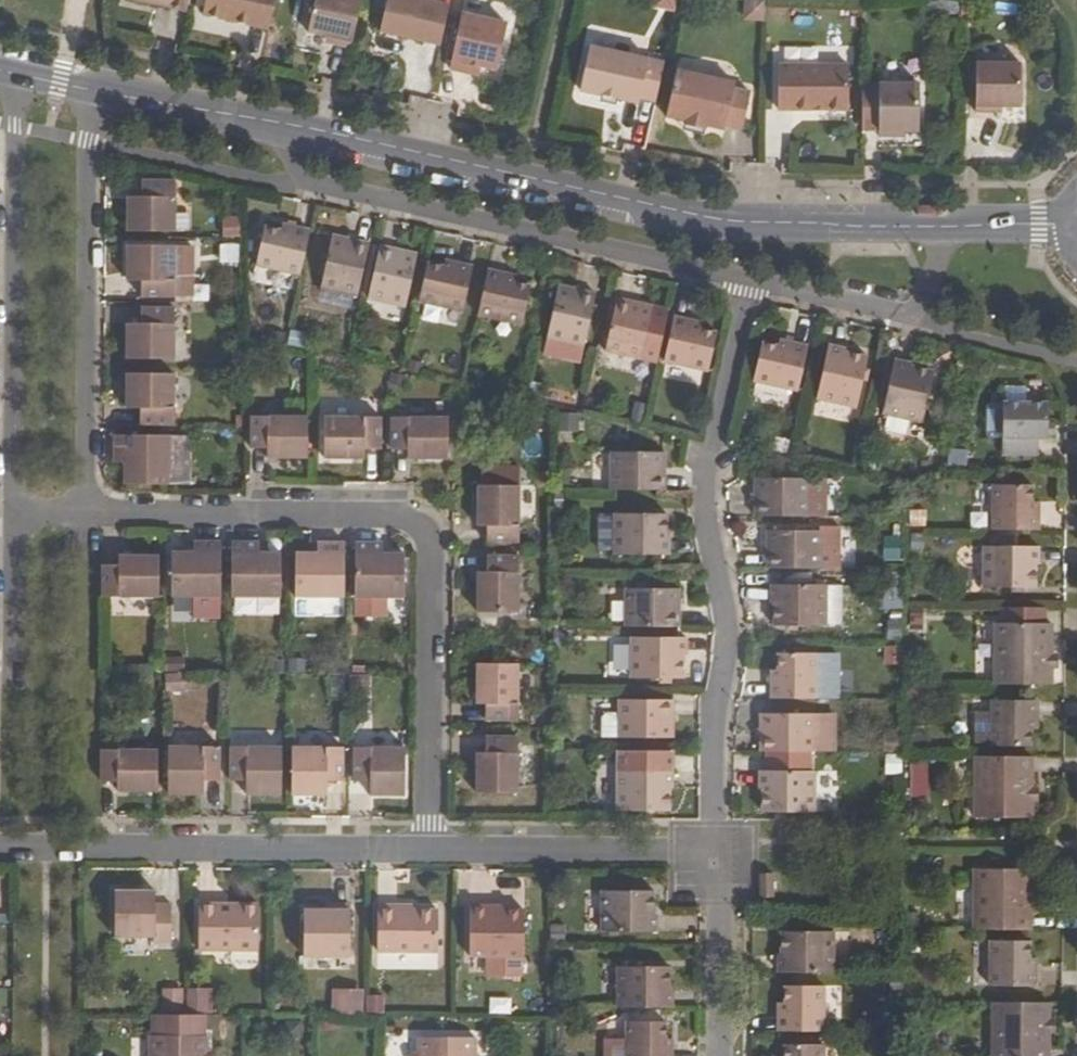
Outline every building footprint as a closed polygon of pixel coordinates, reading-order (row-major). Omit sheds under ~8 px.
[(186,11),(188,0),(137,0),(186,11)] [(274,0),(205,0),(202,14),(268,29),(274,0)] [(307,32),(334,39),(333,44),(350,48),(361,0),(314,0),(307,32)] [(439,45),(448,5),(424,0),(386,0),(379,32),(439,45)] [(672,10),(674,0),(655,0),(654,6),(672,10)] [(761,21),(762,2),(745,0),(744,19),(761,21)] [(449,69),(466,72),(469,61),(478,63),(497,67),(507,21),(461,11),(449,69)] [(639,98),(655,102),(663,63),(589,47),(579,91),(638,104),(639,98)] [(466,72),(475,75),(478,63),(469,61),(466,72)] [(1002,107),(1020,107),(1021,63),(976,62),(976,113),(994,113),(994,107),(1002,107)] [(823,110),(848,111),(848,66),(778,65),(777,110),(815,110),(815,108),(823,108),(823,110)] [(734,84),(675,71),(665,117),(684,121),(683,124),(704,129),(705,126),(723,130),(724,126),(741,129),(750,93),(732,89),(734,84)] [(896,137),(896,132),(918,132),(919,85),(879,84),(862,84),(861,131),(878,132),(878,137),(896,137)] [(683,124),(682,130),(703,135),(704,129),(683,124)] [(126,197),(127,232),(174,232),(174,181),(140,181),(141,197),(126,197)] [(264,228),(255,266),(299,275),(309,231),(282,225),(280,231),(264,228)] [(320,289),(357,297),(369,244),(332,236),(320,289)] [(219,243),(216,293),(233,294),(236,244),(219,243)] [(127,246),(126,281),(140,281),(140,297),(174,297),(174,246),(127,246)] [(368,299),(404,307),(416,254),(379,246),(368,299)] [(427,263),(418,302),(462,312),(472,267),(444,261),(443,267),(427,263)] [(483,289),(477,315),(521,325),(530,286),(513,283),(515,276),(487,270),(483,287),(483,289)] [(548,339),(584,348),(596,295),(560,286),(548,339)] [(606,352),(656,363),(668,310),(618,299),(606,352)] [(140,308),(140,324),(126,324),(126,358),(173,359),(174,308),(140,308)] [(700,329),(702,323),(674,317),(664,362),(708,372),(716,333),(700,329)] [(806,346),(779,340),(777,347),(761,343),(752,382),(796,392),(806,346)] [(815,399),(854,408),(866,357),(843,352),(844,349),(827,345),(815,399)] [(896,361),(884,414),(923,424),(934,372),(912,367),(912,364),(896,361)] [(126,374),(126,409),(140,409),(140,425),(173,425),(173,374),(126,374)] [(1002,437),(1001,455),(1037,455),(1037,439),(1046,439),(1046,436),(1046,424),(1046,404),(1002,404),(1002,405),(988,405),(983,410),(982,432),(988,437),(1002,437)] [(250,449),(267,449),(266,459),(307,458),(307,417),(250,417),(250,449)] [(323,458),(364,459),(364,450),(380,450),(380,418),(324,417),(323,458)] [(390,450),(407,450),(407,459),(447,460),(447,418),(391,418),(390,450)] [(113,436),(113,463),(124,463),(124,485),(168,485),(168,436),(113,436)] [(609,452),(608,490),(663,490),(663,452),(609,452)] [(486,524),(486,540),(518,540),(518,465),(489,465),(489,467),(480,467),(480,483),(477,483),(477,523),(486,524)] [(772,467),(772,479),(804,479),(804,467),(772,467)] [(772,479),(754,479),(754,516),(810,517),(810,479),(804,479),(772,479)] [(992,530),(1038,531),(1038,502),(1032,503),(1032,486),(992,485),(992,530)] [(669,537),(666,537),(666,515),(614,514),(613,554),(668,554),(669,537)] [(822,531),(766,531),(766,569),(821,569),(822,531)] [(193,542),(193,552),(171,553),(171,597),(197,597),(220,597),(220,542),(193,542)] [(231,597),(280,598),(280,554),(258,553),(258,543),(231,542),(231,597)] [(295,554),(295,598),(343,598),(344,543),(317,543),(317,554),(295,554)] [(354,543),(354,598),(403,599),(404,554),(382,554),(382,543),(354,543)] [(983,587),(1035,587),(1035,564),(1038,564),(1038,547),(983,546),(983,587)] [(118,565),(102,565),(102,597),(158,598),(158,556),(118,556),(118,565)] [(486,572),(476,572),(476,612),(517,613),(518,556),(486,556),(486,572)] [(773,601),(773,624),(825,625),(825,584),(771,584),(770,601),(773,601)] [(686,589),(631,589),(630,626),(686,627),(686,589)] [(220,618),(220,597),(197,597),(197,610),(195,610),(194,619),(197,621),(205,621),(205,619),(220,618)] [(999,608),(999,624),(1045,624),(1045,608),(999,608)] [(994,624),(994,684),(1050,685),(1050,667),(1050,656),(1051,624),(1045,624),(999,624),(994,624)] [(633,638),(632,678),(685,679),(685,655),(687,655),(688,638),(633,638)] [(770,698),(811,699),(836,699),(836,655),(811,654),(777,654),(777,670),(770,671),(770,698)] [(306,657),(287,657),(287,670),(304,671),(306,657)] [(283,669),(282,659),(271,659),(272,669),(283,669)] [(485,704),(485,721),(517,721),(517,664),(476,664),(476,704),(485,704)] [(166,690),(183,691),(183,674),(166,674),(166,690)] [(350,694),(367,694),(367,678),(350,678),(350,694)] [(619,698),(618,736),(673,736),(673,698),(619,698)] [(990,745),(1030,746),(1030,729),(1036,729),(1037,701),(991,701),(990,712),(990,743),(990,745)] [(984,743),(990,743),(990,712),(984,712),(984,709),(974,709),(972,712),(972,720),(974,720),(974,735),(971,735),(971,743),(974,746),(984,746),(984,743)] [(814,752),(814,715),(760,714),(760,751),(814,752)] [(814,752),(836,752),(836,715),(814,715),(814,752)] [(904,732),(884,732),(884,752),(904,752),(904,732)] [(485,753),(476,753),(476,793),(516,794),(517,737),(485,737),(485,753)] [(168,747),(168,795),(202,794),(202,781),(219,781),(219,747),(168,747)] [(246,795),(280,795),(281,748),(230,747),(230,781),(246,781),(246,795)] [(291,795),(326,796),(326,781),(342,781),(342,747),(292,748),(291,795)] [(369,796),(404,796),(404,748),(354,748),(353,781),(369,781),(369,796)] [(101,750),(100,791),(116,792),(117,801),(157,801),(157,750),(101,750)] [(668,794),(671,794),(672,752),(617,752),(617,811),(644,811),(655,811),(668,811),(668,794)] [(1031,757),(974,757),(974,818),(1031,818),(1031,801),(1031,789),(1031,757)] [(926,796),(927,762),(909,762),(908,796),(926,796)] [(760,771),(759,794),(763,795),(763,812),(776,812),(786,812),(813,812),(814,772),(760,771)] [(974,869),(973,930),(1030,930),(1030,899),(1030,887),(1030,869),(974,869)] [(762,874),(762,898),(776,898),(776,874),(762,874)] [(153,944),(169,944),(171,904),(155,904),(154,891),(114,890),(114,937),(153,937),(153,944)] [(654,931),(655,914),(652,914),(652,892),(600,892),(599,931),(654,931)] [(198,951),(257,951),(258,905),(198,905),(198,951)] [(303,910),(303,957),(349,957),(350,905),(331,905),(331,910),(303,910)] [(396,910),(396,905),(377,905),(377,952),(437,953),(437,910),(413,910),(396,910)] [(468,957),(522,957),(523,910),(501,910),(488,910),(488,906),(469,906),(468,957)] [(778,972),(832,973),(833,932),(781,932),(780,955),(778,955),(778,972)] [(989,986),(1035,986),(1035,958),(1029,958),(1029,942),(989,942),(989,986)] [(617,1008),(672,1008),(672,991),(669,991),(669,968),(617,967),(617,1008)] [(777,1032),(823,1032),(823,987),(784,986),(784,1003),(778,1003),(777,1032)] [(210,1013),(211,988),(185,987),(184,1011),(210,1013)] [(363,1009),(382,1011),(384,994),(365,992),(363,1009)] [(341,1016),(363,1016),(363,999),(341,999),(341,1016)] [(992,1003),(992,1055),(1048,1055),(1048,1032),(1048,1020),(1049,1003),(992,1003)] [(671,1039),(665,1039),(665,1022),(626,1022),(625,1042),(625,1055),(671,1055),(671,1039)] [(206,1036),(144,1035),(144,1055),(206,1055),(206,1036)] [(480,1038),(418,1037),(418,1055),(480,1055),(480,1038)] [(625,1042),(605,1041),(604,1055),(625,1055),(625,1042)] [(823,1045),(784,1045),(784,1055),(823,1055),(823,1045)]
